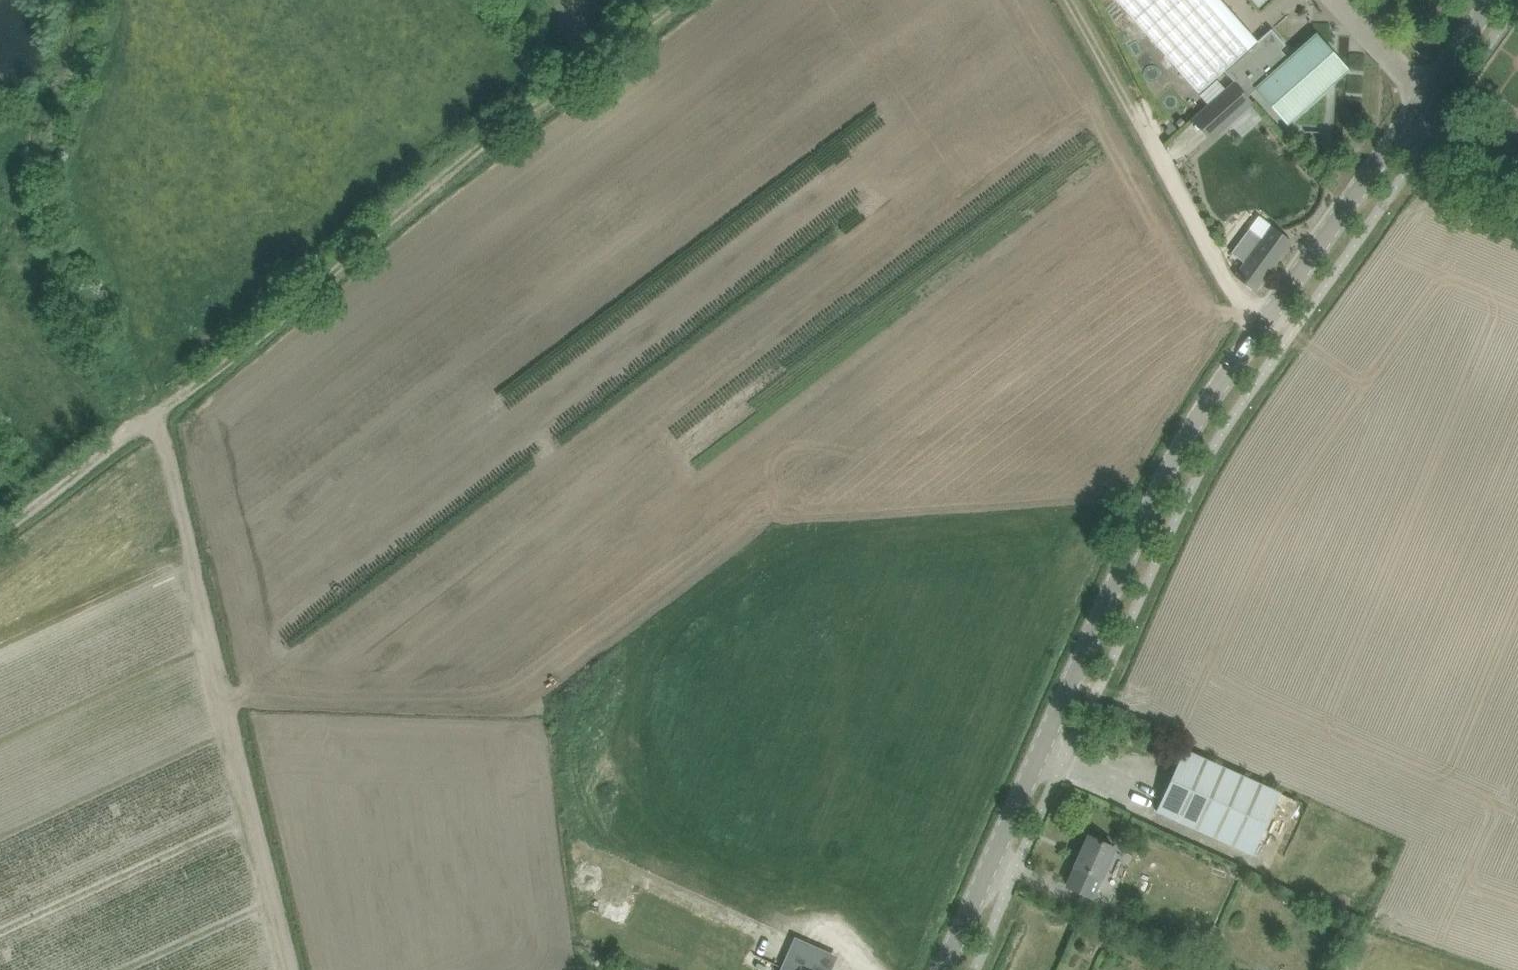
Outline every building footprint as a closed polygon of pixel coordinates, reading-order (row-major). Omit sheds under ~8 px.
[(1289,57),(1281,49),(1286,44),(1272,28),(1248,49),(1204,0),(1117,0),(1200,92),(1225,69),(1235,81),(1234,81),(1247,96),(1256,88),(1255,87),(1289,57)] [(1302,47),(1289,57),(1255,87),(1256,88),(1288,124),(1349,70),(1317,33),(1302,47)] [(1192,119),(1193,120),(1205,109),(1223,129),(1253,102),(1247,96),(1234,81),(1192,119)] [(1249,229),(1243,238),(1231,254),(1244,264),(1235,277),(1255,292),(1292,241),(1272,226),(1262,240),(1249,229)] [(1281,792),(1184,749),(1157,811),(1253,854),(1281,792)] [(1077,866),(1068,886),(1085,894),(1092,897),(1101,877),(1114,847),(1090,835),(1076,866),(1077,866)] [(782,969),(807,969),(786,961),(782,969)]
